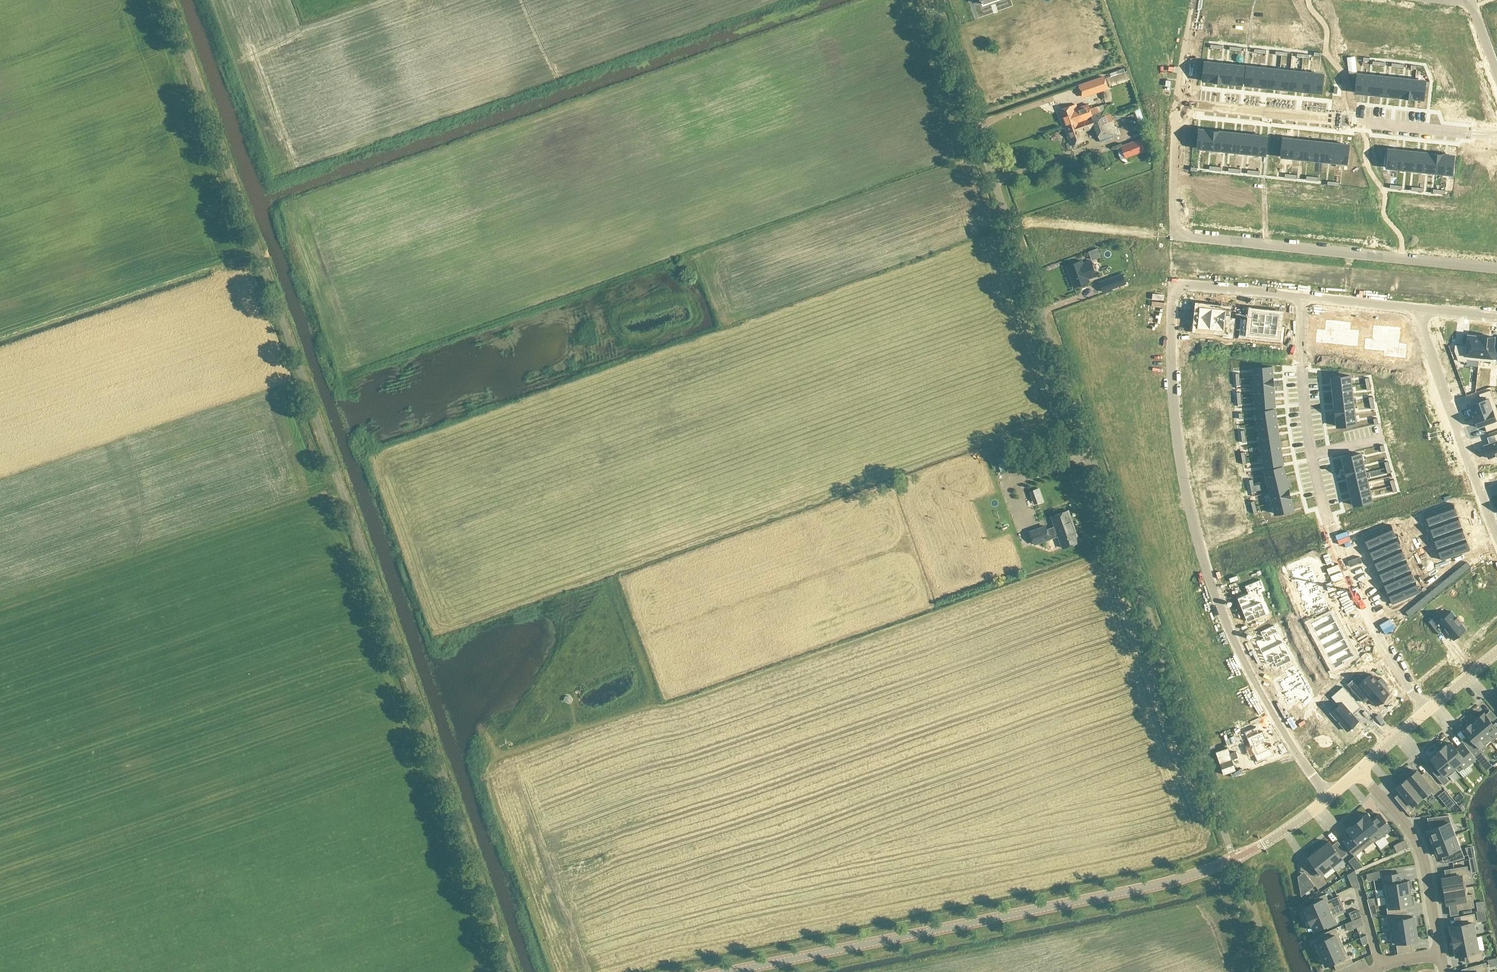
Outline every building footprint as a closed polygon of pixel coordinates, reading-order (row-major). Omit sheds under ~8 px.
[(1010,0),(995,0),(998,10),(1012,7),(1010,0)] [(1204,62),(1202,81),(1212,82),(1214,63),(1204,62)] [(1214,63),(1212,82),(1222,83),(1224,64),(1214,63)] [(1224,64),(1222,83),(1232,84),(1233,65),(1224,64)] [(1233,65),(1232,84),(1242,85),(1244,66),(1233,65)] [(1247,67),(1245,85),(1256,86),(1258,68),(1247,67)] [(1258,68),(1256,86),(1267,87),(1269,69),(1258,68)] [(1269,69),(1267,87),(1277,88),(1279,70),(1269,69)] [(1279,70),(1277,88),(1288,90),(1290,71),(1279,70)] [(1290,71),(1288,90),(1299,91),(1301,72),(1290,71)] [(1301,72),(1299,91),(1310,92),(1312,73),(1301,72)] [(1312,73),(1310,92),(1321,93),(1323,75),(1312,73)] [(1357,74),(1355,93),(1365,94),(1367,75),(1357,74)] [(1367,75),(1365,94),(1375,95),(1377,76),(1367,75)] [(1377,76),(1375,95),(1384,96),(1386,77),(1377,76)] [(1386,77),(1384,96),(1394,97),(1396,78),(1386,77)] [(1396,78),(1394,97),(1403,98),(1405,79),(1396,78)] [(1095,81),(1078,86),(1082,98),(1099,92),(1099,91),(1106,89),(1103,79),(1095,81)] [(1405,79),(1403,98),(1413,99),(1415,80),(1405,79)] [(1415,80),(1413,99),(1423,100),(1424,87),(1425,81),(1415,80)] [(1058,112),(1064,128),(1091,118),(1092,121),(1109,115),(1106,107),(1090,113),(1087,106),(1076,109),(1075,106),(1058,112)] [(1132,112),(1139,129),(1145,127),(1139,110),(1132,112)] [(1091,118),(1064,128),(1070,146),(1085,140),(1083,133),(1095,129),(1100,143),(1117,137),(1109,115),(1092,121),(1091,118)] [(1199,130),(1197,148),(1207,149),(1209,131),(1199,130)] [(1209,131),(1207,149),(1217,150),(1219,132),(1209,131)] [(1219,132),(1217,150),(1226,151),(1228,133),(1219,132)] [(1228,133),(1226,151),(1236,152),(1238,134),(1228,133)] [(1238,134),(1236,152),(1245,153),(1247,135),(1238,134)] [(1247,135),(1245,153),(1255,154),(1257,136),(1247,135)] [(1257,136),(1255,154),(1265,155),(1267,137),(1257,136)] [(1148,137),(1142,140),(1146,151),(1152,148),(1148,137)] [(1283,139),(1281,157),(1292,158),(1294,140),(1283,139)] [(1140,140),(1121,147),(1125,159),(1144,152),(1140,140)] [(1294,140),(1292,158),(1303,159),(1305,141),(1294,140)] [(1305,141),(1303,159),(1314,160),(1316,142),(1305,141)] [(1316,142),(1314,160),(1324,161),(1326,143),(1316,142)] [(1326,143),(1324,161),(1335,163),(1337,144),(1326,143)] [(1337,144),(1335,163),(1346,164),(1348,145),(1337,144)] [(1388,149),(1386,168),(1397,169),(1399,151),(1388,149)] [(1399,151),(1397,169),(1408,170),(1410,152),(1399,151)] [(1410,152),(1408,170),(1419,171),(1421,153),(1410,152)] [(1421,153),(1419,171),(1430,172),(1432,154),(1421,153)] [(1432,154),(1430,172),(1440,173),(1442,155),(1432,154)] [(1442,155),(1440,173),(1452,175),(1454,156),(1442,155)] [(1355,188),(1356,179),(1343,178),(1342,187),(1355,188)] [(1087,279),(1096,276),(1090,261),(1082,264),(1081,261),(1066,267),(1073,288),(1088,282),(1087,279)] [(1122,275),(1109,280),(1099,283),(1102,292),(1112,289),(1125,284),(1122,275)] [(1134,286),(1133,303),(1157,305),(1158,288),(1134,286)] [(1210,332),(1212,308),(1210,308),(1210,306),(1202,305),(1201,307),(1199,307),(1199,311),(1198,318),(1191,317),(1189,333),(1197,333),(1198,331),(1209,332),(1210,332)] [(1225,317),(1226,312),(1226,310),(1223,309),(1223,307),(1215,306),(1214,308),(1212,308),(1210,332),(1209,332),(1209,335),(1222,336),(1222,338),(1233,339),(1235,318),(1225,317)] [(1240,319),(1238,338),(1262,340),(1265,314),(1252,312),(1251,320),(1240,319)] [(1265,314),(1262,340),(1282,342),(1284,327),(1277,326),(1278,315),(1265,314)] [(1335,345),(1338,321),(1325,320),(1324,330),(1316,329),(1314,343),(1335,345)] [(1338,321),(1335,345),(1357,347),(1359,330),(1350,330),(1351,322),(1338,321)] [(1364,338),(1363,350),(1383,352),(1386,326),(1373,325),(1371,338),(1364,338)] [(1386,326),(1382,356),(1405,359),(1407,344),(1399,343),(1400,328),(1386,326)] [(1455,345),(1454,351),(1458,361),(1466,362),(1466,360),(1478,361),(1481,337),(1468,336),(1467,347),(1455,345)] [(1478,361),(1481,361),(1488,362),(1490,362),(1490,365),(1495,365),(1496,351),(1496,350),(1496,348),(1496,351),(1493,350),(1493,348),(1494,337),(1481,336),(1481,337),(1478,361)] [(1246,354),(1245,361),(1260,363),(1260,356),(1246,354)] [(1271,367),(1253,368),(1254,378),(1272,377),(1271,367)] [(1349,376),(1331,378),(1332,388),(1351,386),(1349,376)] [(1272,377),(1254,378),(1254,388),(1273,387),(1272,377)] [(1351,386),(1332,388),(1333,397),(1352,395),(1351,386)] [(1273,387),(1254,388),(1255,397),(1273,396),(1273,387)] [(1481,401),(1469,405),(1473,416),(1496,408),(1490,390),(1478,394),(1481,401)] [(1395,411),(1416,403),(1413,394),(1392,402),(1395,411)] [(1352,395),(1333,397),(1334,407),(1353,405),(1352,395)] [(1273,396),(1255,397),(1256,408),(1274,406),(1273,396)] [(1399,420),(1419,412),(1416,403),(1395,411),(1399,420)] [(1353,405),(1334,407),(1336,417),(1354,414),(1353,405)] [(1473,416),(1477,428),(1484,425),(1486,432),(1496,428),(1496,411),(1496,408),(1473,416)] [(1274,409),(1256,412),(1257,423),(1276,421),(1274,409)] [(1423,422),(1419,412),(1399,420),(1402,429),(1423,422)] [(1354,414),(1336,417),(1337,427),(1355,424),(1354,414)] [(1276,421),(1257,423),(1259,434),(1277,431),(1276,421)] [(1277,431),(1259,434),(1261,445),(1279,442),(1277,431)] [(1484,446),(1488,459),(1495,456),(1496,457),(1496,456),(1496,434),(1493,435),(1496,442),(1484,446)] [(1279,442),(1261,445),(1262,455),(1281,453),(1279,442)] [(1281,453),(1262,455),(1264,467),(1282,464),(1281,453)] [(1360,454),(1342,458),(1344,468),(1362,463),(1360,454)] [(1438,465),(1435,456),(1414,464),(1417,472),(1418,473),(1438,465)] [(1362,463),(1344,468),(1347,477),(1365,473),(1362,463)] [(1283,469),(1266,474),(1268,485),(1286,480),(1283,469)] [(1365,473),(1347,477),(1349,486),(1367,482),(1365,473)] [(1286,480),(1268,485),(1271,495),(1289,491),(1286,480)] [(1367,482),(1349,486),(1351,496),(1369,491),(1367,482)] [(1289,491),(1271,495),(1273,506),(1291,501),(1289,491)] [(1369,491),(1351,496),(1353,506),(1371,501),(1369,491)] [(1291,501),(1273,506),(1276,517),(1294,513),(1291,501)] [(1452,505),(1439,509),(1443,521),(1456,516),(1457,516),(1456,516),(1452,505),(1453,505),(1453,504),(1452,505)] [(863,511),(865,519),(880,514),(878,507),(863,511)] [(1425,514),(1424,514),(1425,515),(1426,515),(1429,525),(1428,526),(1430,526),(1443,521),(1439,509),(1425,514)] [(1045,527),(1030,533),(1034,545),(1050,540),(1050,539),(1058,536),(1062,549),(1079,543),(1067,512),(1051,518),(1055,528),(1047,531),(1045,527)] [(1456,516),(1443,521),(1447,532),(1460,528),(1461,527),(1460,527),(1456,517),(1457,516),(1456,516)] [(1430,526),(1428,526),(1429,526),(1430,526),(1433,537),(1432,537),(1434,537),(1447,532),(1443,521),(1430,526)] [(812,527),(817,538),(826,533),(821,523),(812,527)] [(1390,526),(1377,531),(1382,543),(1395,537),(1396,537),(1396,536),(1395,537),(1390,526),(1391,526),(1391,525),(1390,526)] [(1460,528),(1447,532),(1451,544),(1464,539),(1465,538),(1464,538),(1460,528),(1461,527),(1460,528)] [(1364,537),(1363,537),(1363,538),(1365,538),(1369,548),(1368,548),(1368,549),(1382,543),(1377,531),(1364,537)] [(1434,537),(1432,537),(1433,538),(1434,537),(1437,548),(1436,548),(1437,549),(1438,548),(1451,544),(1447,532),(1434,537)] [(1395,537),(1382,543),(1387,554),(1400,548),(1401,548),(1401,547),(1399,548),(1395,537),(1396,537),(1395,537)] [(1464,539),(1451,544),(1455,555),(1468,550),(1469,550),(1469,549),(1468,550),(1464,539),(1465,539),(1465,538),(1464,539)] [(1382,543),(1368,549),(1369,549),(1374,559),(1373,559),(1373,560),(1374,559),(1387,554),(1382,543)] [(1438,548),(1437,549),(1438,549),(1442,559),(1440,560),(1441,560),(1442,560),(1455,555),(1451,544),(1438,548)] [(1400,548),(1387,554),(1391,565),(1404,559),(1405,559),(1405,558),(1404,559),(1400,548),(1401,548),(1400,548)] [(1374,559),(1373,560),(1374,560),(1378,570),(1377,570),(1378,571),(1379,570),(1391,565),(1387,554),(1374,559)] [(1404,559),(1391,565),(1396,576),(1409,570),(1410,570),(1410,569),(1409,570),(1404,560),(1406,559),(1405,559),(1404,559)] [(1298,567),(1288,571),(1293,582),(1314,574),(1310,564),(1299,569),(1298,567)] [(1379,570),(1378,571),(1379,571),(1383,581),(1382,581),(1382,582),(1383,581),(1396,576),(1391,565),(1379,570)] [(1409,570),(1396,576),(1401,587),(1414,581),(1415,581),(1415,580),(1414,581),(1409,571),(1410,570),(1409,570)] [(1314,574),(1293,582),(1297,591),(1318,583),(1314,574)] [(1383,581),(1382,582),(1383,582),(1388,592),(1387,592),(1387,593),(1388,592),(1401,587),(1396,576),(1383,581)] [(1247,594),(1237,598),(1242,610),(1264,601),(1261,592),(1265,591),(1260,579),(1244,586),(1247,594)] [(1414,581),(1401,587),(1406,598),(1420,592),(1419,592),(1418,592),(1414,582),(1415,581),(1414,581)] [(1318,583),(1297,591),(1301,600),(1322,591),(1318,583)] [(1388,592),(1387,593),(1388,593),(1393,603),(1392,603),(1392,604),(1393,604),(1406,598),(1401,587),(1388,592)] [(1322,591),(1301,600),(1304,609),(1325,600),(1322,591)] [(1325,600),(1304,609),(1308,618),(1329,610),(1325,600)] [(1264,601),(1242,610),(1247,622),(1257,618),(1260,626),(1274,620),(1271,611),(1269,612),(1264,601)] [(1439,612),(1428,621),(1439,635),(1445,630),(1453,639),(1465,629),(1460,623),(1461,623),(1456,616),(1455,617),(1451,611),(1443,617),(1439,612)] [(1331,613),(1310,623),(1315,632),(1335,622),(1331,613)] [(1335,622),(1315,632),(1319,641),(1340,630),(1335,622)] [(1263,638),(1255,642),(1259,649),(1261,654),(1283,643),(1280,639),(1274,625),(1260,632),(1263,638)] [(1340,630),(1319,641),(1324,649),(1344,639),(1340,630)] [(1308,636),(1302,639),(1307,647),(1311,645),(1309,641),(1310,640),(1308,636)] [(1344,639),(1324,649),(1328,658),(1349,647),(1344,639)] [(1283,643),(1261,654),(1267,665),(1273,662),(1276,668),(1292,661),(1283,643)] [(1314,647),(1308,650),(1311,656),(1315,654),(1317,653),(1314,647)] [(1349,647),(1328,658),(1334,669),(1344,664),(1342,662),(1353,656),(1349,647)] [(1304,649),(1299,651),(1302,658),(1307,655),(1304,649)] [(1286,676),(1276,682),(1282,693),(1303,681),(1294,665),(1283,671),(1286,676)] [(1317,674),(1311,677),(1320,693),(1326,688),(1317,674)] [(1325,674),(1320,677),(1324,684),(1329,681),(1325,674)] [(1357,675),(1346,685),(1363,703),(1364,702),(1362,701),(1366,698),(1367,699),(1368,698),(1375,706),(1388,694),(1383,689),(1387,685),(1381,678),(1377,681),(1371,674),(1363,681),(1357,675)] [(1303,681),(1282,693),(1285,698),(1283,699),(1287,706),(1299,699),(1304,707),(1313,699),(1303,681)] [(1339,705),(1330,713),(1346,731),(1358,721),(1351,714),(1359,706),(1342,687),(1331,697),(1339,705)] [(1213,700),(1210,693),(1198,700),(1201,707),(1213,700)] [(1319,706),(1313,699),(1309,703),(1315,709),(1319,706)] [(1315,710),(1309,703),(1304,707),(1310,714),(1315,710)] [(1474,723),(1490,742),(1496,736),(1496,719),(1491,723),(1483,713),(1477,719),(1478,720),(1474,723)] [(1325,738),(1327,736),(1328,737),(1333,732),(1323,721),(1315,728),(1314,728),(1302,739),(1318,757),(1330,745),(1325,739),(1325,738)] [(1490,742),(1474,723),(1471,726),(1470,724),(1463,730),(1480,750),(1490,742)] [(1255,727),(1243,732),(1249,746),(1243,748),(1247,757),(1253,755),(1256,763),(1273,756),(1269,748),(1271,747),(1267,738),(1265,738),(1262,731),(1257,733),(1255,727)] [(1445,746),(1440,750),(1458,773),(1475,759),(1465,747),(1459,752),(1451,743),(1446,747),(1445,746)] [(1458,773),(1440,750),(1434,755),(1436,756),(1431,760),(1440,770),(1434,775),(1443,786),(1449,781),(1446,777),(1455,769),(1458,773)] [(1491,767),(1481,754),(1475,758),(1486,771),(1491,767)] [(1248,771),(1229,778),(1232,788),(1252,780),(1248,771)] [(1417,771),(1407,779),(1423,799),(1431,793),(1433,795),(1441,789),(1429,775),(1424,780),(1417,771)] [(1423,799),(1407,779),(1397,788),(1404,796),(1397,802),(1407,814),(1414,808),(1413,806),(1422,798),(1423,799)] [(1361,816),(1356,820),(1374,843),(1391,829),(1380,815),(1379,815),(1373,820),(1367,814),(1363,818),(1361,816)] [(1435,828),(1428,830),(1428,832),(1427,833),(1430,842),(1432,841),(1433,844),(1455,835),(1448,816),(1431,818),(1435,828)] [(1351,835),(1343,842),(1343,843),(1348,849),(1354,857),(1373,842),(1373,843),(1374,843),(1356,820),(1350,825),(1352,826),(1347,830),(1351,835)] [(1455,835),(1433,844),(1434,846),(1432,847),(1435,856),(1437,855),(1438,857),(1445,854),(1449,863),(1464,858),(1455,835)] [(1404,841),(1401,842),(1402,846),(1395,849),(1397,852),(1408,847),(1404,841)] [(1318,850),(1331,867),(1342,858),(1341,858),(1347,854),(1339,843),(1333,848),(1329,842),(1318,850)] [(1331,867),(1318,850),(1308,858),(1316,868),(1312,871),(1317,877),(1321,874),(1321,875),(1331,867)] [(1444,892),(1466,888),(1464,880),(1469,880),(1467,866),(1450,869),(1451,877),(1441,879),(1444,892)] [(1359,888),(1355,871),(1349,874),(1353,889),(1359,888)] [(1381,876),(1384,897),(1410,893),(1409,889),(1411,889),(1410,881),(1401,882),(1400,873),(1381,876)] [(1306,875),(1297,877),(1301,896),(1314,886),(1306,875)] [(1467,895),(1466,888),(1444,892),(1446,904),(1455,903),(1457,911),(1474,908),(1472,894),(1467,895)] [(1384,897),(1387,915),(1401,913),(1400,907),(1414,905),(1413,897),(1411,897),(1410,893),(1384,897)] [(1305,913),(1308,919),(1342,905),(1338,896),(1328,900),(1325,894),(1314,899),(1315,902),(1304,907),(1306,913),(1305,913)] [(1342,905),(1308,919),(1311,926),(1312,926),(1314,931),(1326,926),(1327,929),(1337,924),(1334,917),(1345,912),(1342,905)] [(1388,921),(1390,933),(1415,929),(1414,917),(1402,919),(1401,913),(1387,915),(1385,915),(1387,922),(1388,921)] [(1453,942),(1475,937),(1472,923),(1475,923),(1474,914),(1460,917),(1461,925),(1447,928),(1449,936),(1451,935),(1453,942)] [(1361,917),(1352,921),(1355,927),(1363,924),(1361,917)] [(1320,941),(1315,943),(1320,955),(1343,946),(1335,928),(1317,936),(1320,941)] [(1415,929),(1390,933),(1392,944),(1396,944),(1397,954),(1411,952),(1409,942),(1417,941),(1415,929)] [(1475,937),(1453,942),(1454,949),(1452,949),(1453,957),(1467,954),(1469,963),(1483,959),(1481,951),(1478,951),(1475,937)] [(1343,946),(1320,955),(1325,966),(1333,963),(1336,970),(1352,963),(1349,955),(1347,956),(1343,946)] [(1488,971),(1485,963),(1468,968),(1469,971),(1487,971),(1488,971)]
